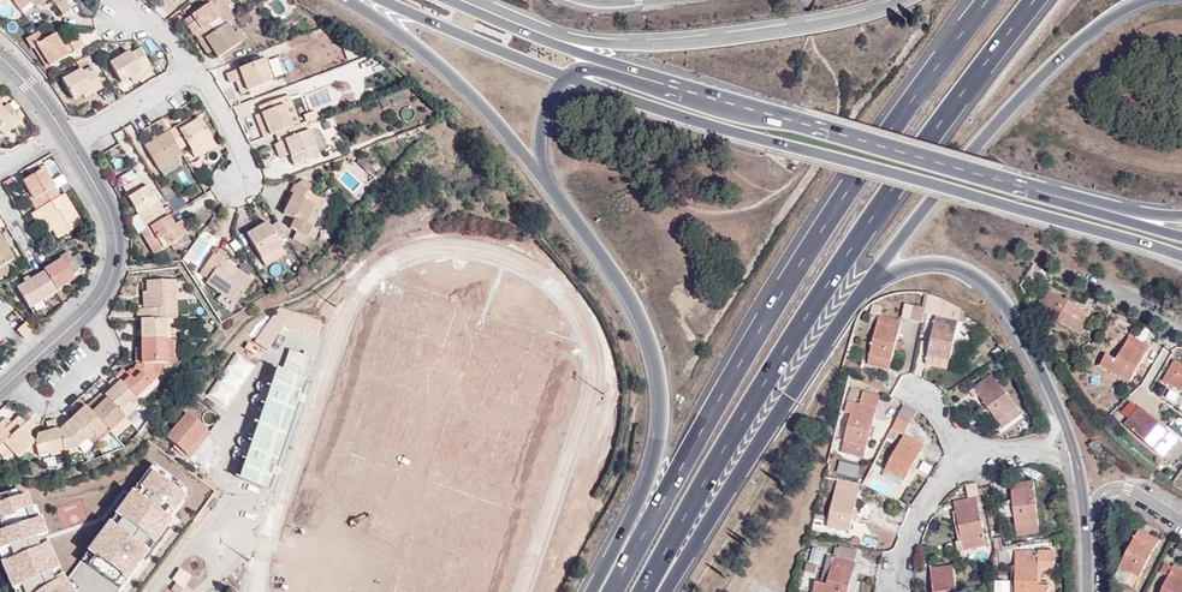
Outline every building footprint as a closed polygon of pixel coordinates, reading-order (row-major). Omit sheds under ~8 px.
[(30,1),(32,0),(13,0),(20,9),(30,1)] [(62,0),(52,0),(51,0),(63,16),(69,11),(62,0)] [(233,19),(221,0),(207,0),(189,12),(191,16),(194,22),(188,25),(199,43),(227,23),(233,19)] [(194,22),(191,16),(184,20),(188,25),(194,22)] [(234,33),(227,23),(199,43),(203,49),(208,45),(212,52),(216,58),(239,43),(234,33)] [(239,31),(234,33),(239,43),(244,40),(239,31)] [(79,37),(63,47),(55,34),(44,41),(38,32),(25,40),(30,49),(36,46),(49,68),(84,46),(79,37)] [(208,45),(203,49),(207,55),(212,52),(208,45)] [(129,79),(149,67),(139,50),(130,54),(129,52),(110,64),(121,84),(129,79)] [(266,59),(262,61),(270,83),(275,81),(266,59)] [(270,83),(262,61),(226,74),(229,83),(235,81),(241,79),(246,92),(270,83)] [(151,71),(149,67),(129,79),(131,83),(151,71)] [(92,90),(94,94),(102,89),(90,68),(82,72),(81,69),(62,80),(74,101),(85,94),(92,90)] [(241,79),(235,81),(240,94),(246,92),(241,79)] [(258,125),(262,139),(274,134),(299,124),(298,120),(289,96),(258,107),(261,115),(264,123),(258,125)] [(6,104),(2,108),(10,117),(13,114),(15,112),(6,104)] [(0,106),(0,132),(4,136),(19,121),(13,114),(10,117),(2,108),(0,106)] [(306,123),(316,118),(315,114),(298,120),(299,124),(306,123)] [(165,115),(160,117),(168,131),(172,129),(165,115)] [(254,117),(258,125),(264,123),(261,115),(254,117)] [(160,117),(156,120),(164,134),(168,131),(160,117)] [(320,121),(319,117),(316,118),(306,123),(308,126),(320,121)] [(172,129),(168,131),(180,151),(188,146),(190,151),(191,152),(211,141),(199,119),(191,123),(186,126),(183,122),(172,129)] [(318,156),(308,126),(306,123),(299,124),(274,134),(277,143),(284,141),(289,155),(293,166),(318,156)] [(168,131),(164,134),(145,145),(158,170),(183,156),(180,151),(168,131)] [(211,141),(191,152),(194,158),(214,145),(211,141)] [(283,157),(289,155),(284,141),(277,143),(283,157)] [(180,151),(183,156),(190,151),(188,146),(180,151)] [(28,201),(34,211),(60,196),(43,169),(22,182),(28,191),(32,199),(28,201)] [(294,183),(289,193),(292,194),(286,206),(282,214),(293,220),(289,228),(296,231),(293,238),(308,246),(311,239),(307,237),(326,201),(312,193),(316,186),(302,179),(299,187),(294,183)] [(128,198),(138,215),(146,229),(166,217),(148,186),(142,189),(137,180),(123,188),(129,197),(128,198)] [(24,193),(28,201),(32,199),(28,191),(24,193)] [(292,194),(289,193),(283,204),(286,206),(292,194)] [(34,211),(30,214),(35,223),(40,220),(45,217),(53,229),(57,238),(81,224),(63,194),(60,196),(34,211)] [(130,219),(138,233),(140,232),(146,229),(138,215),(130,219)] [(146,229),(140,232),(154,254),(170,245),(173,249),(184,242),(181,238),(174,224),(169,216),(166,217),(146,229)] [(45,217),(40,220),(47,232),(53,229),(45,217)] [(174,224),(181,238),(189,233),(182,220),(174,224)] [(247,234),(261,260),(281,248),(267,223),(247,234)] [(1,231),(0,231),(0,267),(5,264),(12,259),(6,249),(2,242),(5,239),(1,231)] [(197,263),(214,244),(203,235),(187,254),(197,263)] [(10,247),(5,239),(2,242),(6,249),(10,247)] [(281,248),(261,260),(264,265),(284,254),(281,248)] [(215,255),(213,253),(200,273),(208,279),(205,283),(236,304),(251,281),(222,260),(226,254),(219,249),(215,255)] [(51,264),(44,269),(44,271),(56,290),(74,280),(68,269),(75,265),(67,252),(59,256),(61,259),(51,264)] [(0,267),(0,277),(9,272),(5,264),(0,267)] [(56,290),(44,271),(29,279),(23,283),(16,287),(29,309),(43,301),(57,292),(56,290)] [(136,308),(136,318),(141,318),(166,318),(175,317),(174,281),(148,281),(147,293),(147,308),(142,309),(136,308)] [(1091,314),(1048,289),(1036,310),(1080,335),(1091,314)] [(948,304),(927,296),(925,307),(924,312),(936,315),(928,355),(948,360),(950,360),(959,321),(961,311),(948,304)] [(46,307),(43,301),(29,309),(32,315),(46,307)] [(318,335),(323,321),(274,304),(260,345),(273,349),(282,323),(318,335)] [(925,307),(914,305),(911,319),(923,321),(924,312),(925,307)] [(880,316),(869,355),(892,361),(902,322),(880,316)] [(141,338),(141,340),(166,340),(166,318),(141,318),(141,331),(141,338)] [(31,331),(24,323),(16,331),(23,338),(31,331)] [(1130,336),(1116,361),(1106,355),(1100,366),(1130,383),(1150,348),(1130,336)] [(173,339),(166,340),(166,364),(173,364),(176,364),(176,358),(173,358),(173,339)] [(166,340),(141,340),(141,347),(141,364),(154,364),(162,364),(166,364),(166,340)] [(289,350),(283,368),(303,375),(310,357),(289,350)] [(204,399),(223,411),(253,366),(234,354),(204,399)] [(892,361),(869,355),(867,364),(890,370),(892,361)] [(948,360),(928,355),(926,364),(947,368),(948,360)] [(1175,361),(1163,381),(1181,392),(1181,365),(1175,361)] [(128,375),(120,381),(136,398),(151,384),(158,378),(152,371),(154,364),(141,364),(136,364),(134,364),(132,371),(128,375)] [(122,369),(115,375),(120,381),(128,375),(122,369)] [(276,369),(238,478),(270,489),(307,380),(276,369)] [(120,381),(115,375),(108,382),(112,388),(120,381)] [(997,421),(999,420),(1016,408),(993,375),(974,389),(997,421)] [(112,388),(104,395),(107,397),(125,417),(128,420),(137,412),(133,407),(130,403),(136,398),(120,381),(112,388)] [(139,401),(140,402),(155,389),(151,384),(136,398),(139,401)] [(860,404),(848,401),(846,413),(852,414),(845,442),(864,447),(867,448),(881,396),(864,391),(860,404)] [(102,392),(87,405),(92,412),(107,397),(104,395),(102,392)] [(107,397),(92,412),(107,428),(111,431),(112,430),(125,417),(107,397)] [(133,407),(139,401),(136,398),(130,403),(133,407)] [(87,405),(69,421),(87,440),(89,441),(94,435),(97,437),(107,428),(92,412),(87,405)] [(918,412),(904,405),(891,429),(904,436),(905,434),(918,412)] [(1016,408),(999,420),(1003,427),(1021,415),(1016,408)] [(1125,425),(1164,459),(1180,441),(1141,408),(1125,425)] [(206,430),(186,413),(166,437),(185,453),(206,430)] [(25,423),(20,416),(10,425),(5,430),(0,425),(0,446),(25,423)] [(116,434),(129,421),(128,420),(125,417),(112,430),(116,434)] [(30,419),(25,423),(0,446),(0,455),(2,458),(8,459),(13,454),(17,459),(26,451),(35,443),(34,441),(27,434),(36,425),(30,419)] [(0,423),(0,425),(5,430),(10,425),(4,419),(0,423)] [(37,434),(34,441),(35,443),(38,457),(46,456),(46,457),(63,453),(57,432),(54,420),(45,423),(47,431),(37,434)] [(69,421),(57,432),(63,453),(76,450),(87,440),(69,421)] [(94,447),(111,431),(107,428),(97,437),(94,435),(89,441),(94,447)] [(905,434),(904,436),(885,470),(886,471),(904,481),(905,481),(907,479),(925,446),(905,434)] [(1164,459),(1172,465),(1181,453),(1181,443),(1180,441),(1164,459)] [(864,447),(845,442),(842,452),(862,457),(864,447)] [(26,451),(38,457),(35,443),(26,451)] [(155,462),(69,580),(38,505),(33,506),(28,493),(21,497),(18,487),(0,495),(0,552),(14,591),(121,591),(190,490),(155,462)] [(904,481),(886,471),(884,476),(902,486),(904,481)] [(860,486),(837,481),(827,527),(850,532),(860,486)] [(1040,533),(1034,482),(1011,484),(1016,536),(1040,533)] [(955,502),(962,541),(964,550),(987,546),(977,498),(955,502)] [(1159,541),(1139,531),(1119,566),(1140,577),(1159,541)] [(964,550),(962,541),(956,542),(958,552),(964,550)] [(854,572),(856,563),(855,563),(858,552),(840,547),(837,559),(834,558),(827,585),(821,583),(815,582),(813,591),(849,591),(854,572)] [(1015,566),(1015,591),(1050,591),(1050,586),(1038,586),(1038,569),(1055,569),(1055,551),(1015,551),(1015,566)] [(827,585),(834,558),(828,556),(821,583),(827,585)] [(1174,566),(1173,567),(1165,563),(1160,572),(1168,577),(1161,591),(1181,591),(1181,570),(1174,566)] [(807,564),(804,571),(815,575),(818,566),(807,564)] [(933,591),(957,591),(953,567),(930,570),(933,591)] [(854,572),(849,591),(858,591),(861,581),(857,581),(859,573),(854,572)]
